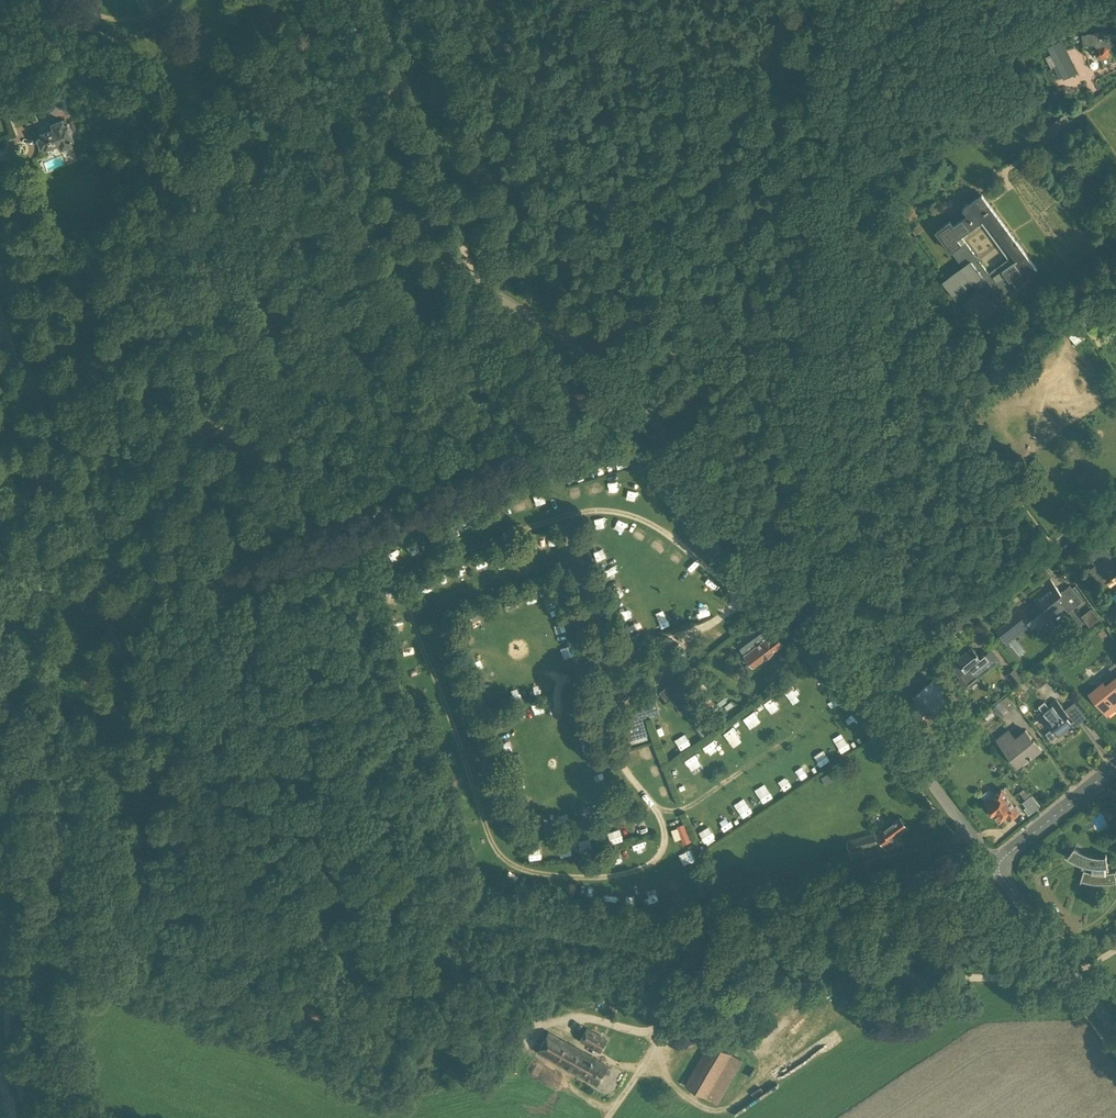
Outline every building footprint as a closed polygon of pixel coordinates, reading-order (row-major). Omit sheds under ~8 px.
[(1095,45),(1097,48),(1094,51),(1096,57),(1103,59),(1104,65),(1110,64),(1108,58),(1110,54),(1109,47),(1111,43),(1107,30),(1082,36),(1084,46),(1090,44),(1095,45)] [(1059,41),(1048,47),(1064,79),(1076,73),(1059,41)] [(1102,93),(1092,99),(1094,102),(1104,96),(1102,93)] [(37,139),(40,147),(43,146),(44,149),(58,144),(61,149),(75,143),(67,124),(64,125),(62,120),(51,124),(53,129),(39,134),(40,137),(37,139)] [(1091,176),(1089,182),(1097,185),(1100,179),(1091,176)] [(955,298),(972,285),(977,292),(987,285),(998,300),(1000,298),(1016,287),(1011,280),(1020,274),(1024,279),(1038,269),(982,194),(963,208),(964,210),(936,231),(963,267),(943,282),(955,298)] [(1090,321),(1084,313),(1077,319),(1084,326),(1090,321)] [(1075,320),(1068,326),(1063,330),(1075,345),(1087,336),(1075,320)] [(1037,472),(1043,468),(1036,458),(1031,462),(1037,472)] [(597,494),(600,484),(588,481),(585,491),(597,494)] [(626,488),(622,496),(632,500),(636,491),(626,488)] [(612,528),(624,531),(627,521),(615,518),(612,528)] [(636,526),(632,536),(643,541),(647,531),(636,526)] [(656,536),(650,545),(662,552),(668,543),(656,536)] [(532,540),(534,550),(543,547),(541,538),(532,540)] [(1087,555),(1095,564),(1090,569),(1089,567),(1088,568),(1103,585),(1115,574),(1113,570),(1115,568),(1115,560),(1102,543),(1087,555)] [(483,557),(473,560),(477,571),(487,567),(483,557)] [(691,574),(698,567),(689,559),(683,567),(691,574)] [(457,575),(468,573),(467,564),(456,565),(457,575)] [(730,570),(732,572),(745,588),(751,583),(736,565),(730,570)] [(703,585),(713,592),(719,584),(710,577),(703,585)] [(1070,585),(1061,592),(1051,579),(1046,583),(1049,589),(1028,606),(1029,607),(1028,608),(1029,609),(1024,613),(1018,607),(1014,611),(1017,615),(998,630),(994,625),(992,626),(1003,640),(1027,621),(1032,628),(1038,623),(1041,627),(1065,608),(1069,612),(1079,604),(1074,597),(1078,595),(1070,585)] [(507,612),(516,607),(511,599),(503,604),(507,612)] [(699,618),(708,613),(704,604),(695,609),(699,618)] [(1083,617),(1089,626),(1100,618),(1093,609),(1083,617)] [(783,644),(777,636),(776,634),(771,638),(765,630),(741,648),(754,665),(783,644)] [(1019,654),(1025,651),(1017,639),(1012,642),(1019,654)] [(973,648),(951,665),(968,686),(1000,660),(991,649),(981,658),(973,648)] [(1111,680),(1106,685),(1103,682),(1090,693),(1107,714),(1115,707),(1115,661),(1109,667),(1112,671),(1108,676),(1111,680)] [(1016,685),(1024,678),(1015,667),(1007,674),(1016,685)] [(1030,676),(1039,688),(1049,680),(1039,668),(1030,676)] [(660,692),(667,701),(693,682),(686,673),(660,692)] [(788,701),(798,695),(791,683),(781,689),(788,701)] [(914,699),(908,704),(919,717),(931,707),(935,712),(948,702),(942,694),(946,690),(943,686),(935,692),(928,684),(912,697),(914,699)] [(833,695),(828,699),(834,707),(839,704),(833,695)] [(1008,695),(1001,701),(1001,700),(995,705),(1004,716),(1017,706),(1008,695)] [(687,696),(675,705),(678,709),(682,714),(694,705),(690,700),(687,696)] [(1072,713),(1067,708),(1065,710),(1057,699),(1049,706),(1045,701),(1039,706),(1043,711),(1037,715),(1046,726),(1048,724),(1052,728),(1046,733),(1051,741),(1072,724),(1067,717),(1072,713)] [(638,705),(642,716),(642,717),(652,714),(653,716),(660,714),(659,712),(656,700),(638,705)] [(968,713),(973,719),(977,716),(966,702),(961,706),(967,714),(968,713)] [(988,720),(995,715),(990,709),(983,714),(988,720)] [(742,718),(750,728),(760,720),(752,710),(742,718)] [(638,717),(625,721),(631,739),(644,736),(638,717)] [(732,726),(723,732),(732,746),(742,740),(732,726)] [(700,727),(696,730),(701,738),(706,735),(700,727)] [(1010,731),(998,740),(1013,760),(1017,757),(1022,762),(1029,756),(1030,757),(1041,749),(1026,729),(1015,738),(1010,731)] [(673,739),(679,749),(690,743),(684,733),(673,739)] [(839,752),(849,747),(844,737),(834,741),(839,752)] [(703,744),(707,754),(717,750),(714,740),(703,744)] [(642,748),(645,759),(655,755),(652,745),(642,748)] [(812,755),(819,766),(830,760),(823,749),(812,755)] [(693,753),(682,760),(690,771),(701,763),(693,753)] [(447,758),(437,762),(441,772),(451,769),(447,758)] [(805,761),(794,768),(800,779),(811,772),(805,761)] [(827,785),(838,778),(833,770),(822,777),(827,785)] [(446,788),(454,785),(456,784),(452,774),(443,778),(446,788)] [(785,776),(778,780),(783,789),(790,785),(785,776)] [(697,791),(695,782),(679,786),(681,795),(697,791)] [(664,798),(672,794),(666,783),(658,787),(664,798)] [(762,802),(772,796),(766,786),(756,792),(762,802)] [(1002,788),(985,801),(1000,821),(1007,816),(1009,818),(1019,811),(1002,788)] [(1026,800),(1032,795),(1026,788),(1020,793),(1026,800)] [(1032,795),(1026,800),(1023,802),(1027,806),(1025,808),(1029,814),(1031,812),(1033,811),(1034,811),(1040,805),(1032,795)] [(743,817),(752,811),(746,801),(737,806),(743,817)] [(886,847),(887,847),(894,842),(891,839),(908,827),(900,817),(883,829),(884,830),(877,835),(886,847)] [(644,822),(635,824),(636,833),(645,832),(644,822)] [(683,843),(689,841),(685,823),(670,827),(673,840),(681,838),(683,843)] [(699,831),(705,842),(714,836),(708,826),(699,831)] [(618,829),(608,832),(611,842),(621,839),(618,829)] [(874,834),(872,834),(848,840),(851,850),(877,844),(874,834)] [(635,853),(645,851),(643,840),(633,842),(635,853)] [(567,844),(560,845),(561,855),(569,854),(567,844)] [(1085,882),(1087,882),(1093,883),(1096,883),(1101,884),(1105,884),(1111,883),(1115,882),(1115,877),(1115,872),(1115,871),(1109,872),(1106,854),(1105,854),(1106,855),(1103,856),(1101,855),(1098,855),(1095,855),(1091,854),(1088,853),(1085,852),(1081,850),(1077,848),(1075,846),(1068,856),(1066,854),(1065,855),(1069,858),(1072,859),(1074,860),(1078,862),(1081,863),(1085,865),(1080,882),(1081,882),(1082,881),(1085,882)] [(528,847),(529,859),(540,859),(540,847),(528,847)] [(683,865),(699,858),(694,847),(678,854),(683,865)] [(608,856),(610,866),(622,862),(620,852),(608,856)] [(620,996),(613,994),(611,1001),(618,1003),(620,996)] [(610,1001),(608,1009),(615,1011),(618,1003),(610,1001)] [(430,1021),(428,1022),(428,1033),(442,1033),(442,1023),(430,1023),(430,1021)] [(581,1040),(600,1051),(607,1039),(587,1029),(581,1040)] [(597,1085),(608,1066),(548,1032),(538,1051),(597,1085)] [(732,1054),(711,1042),(686,1085),(707,1097),(707,1096),(718,1103),(743,1061),(732,1054)]
